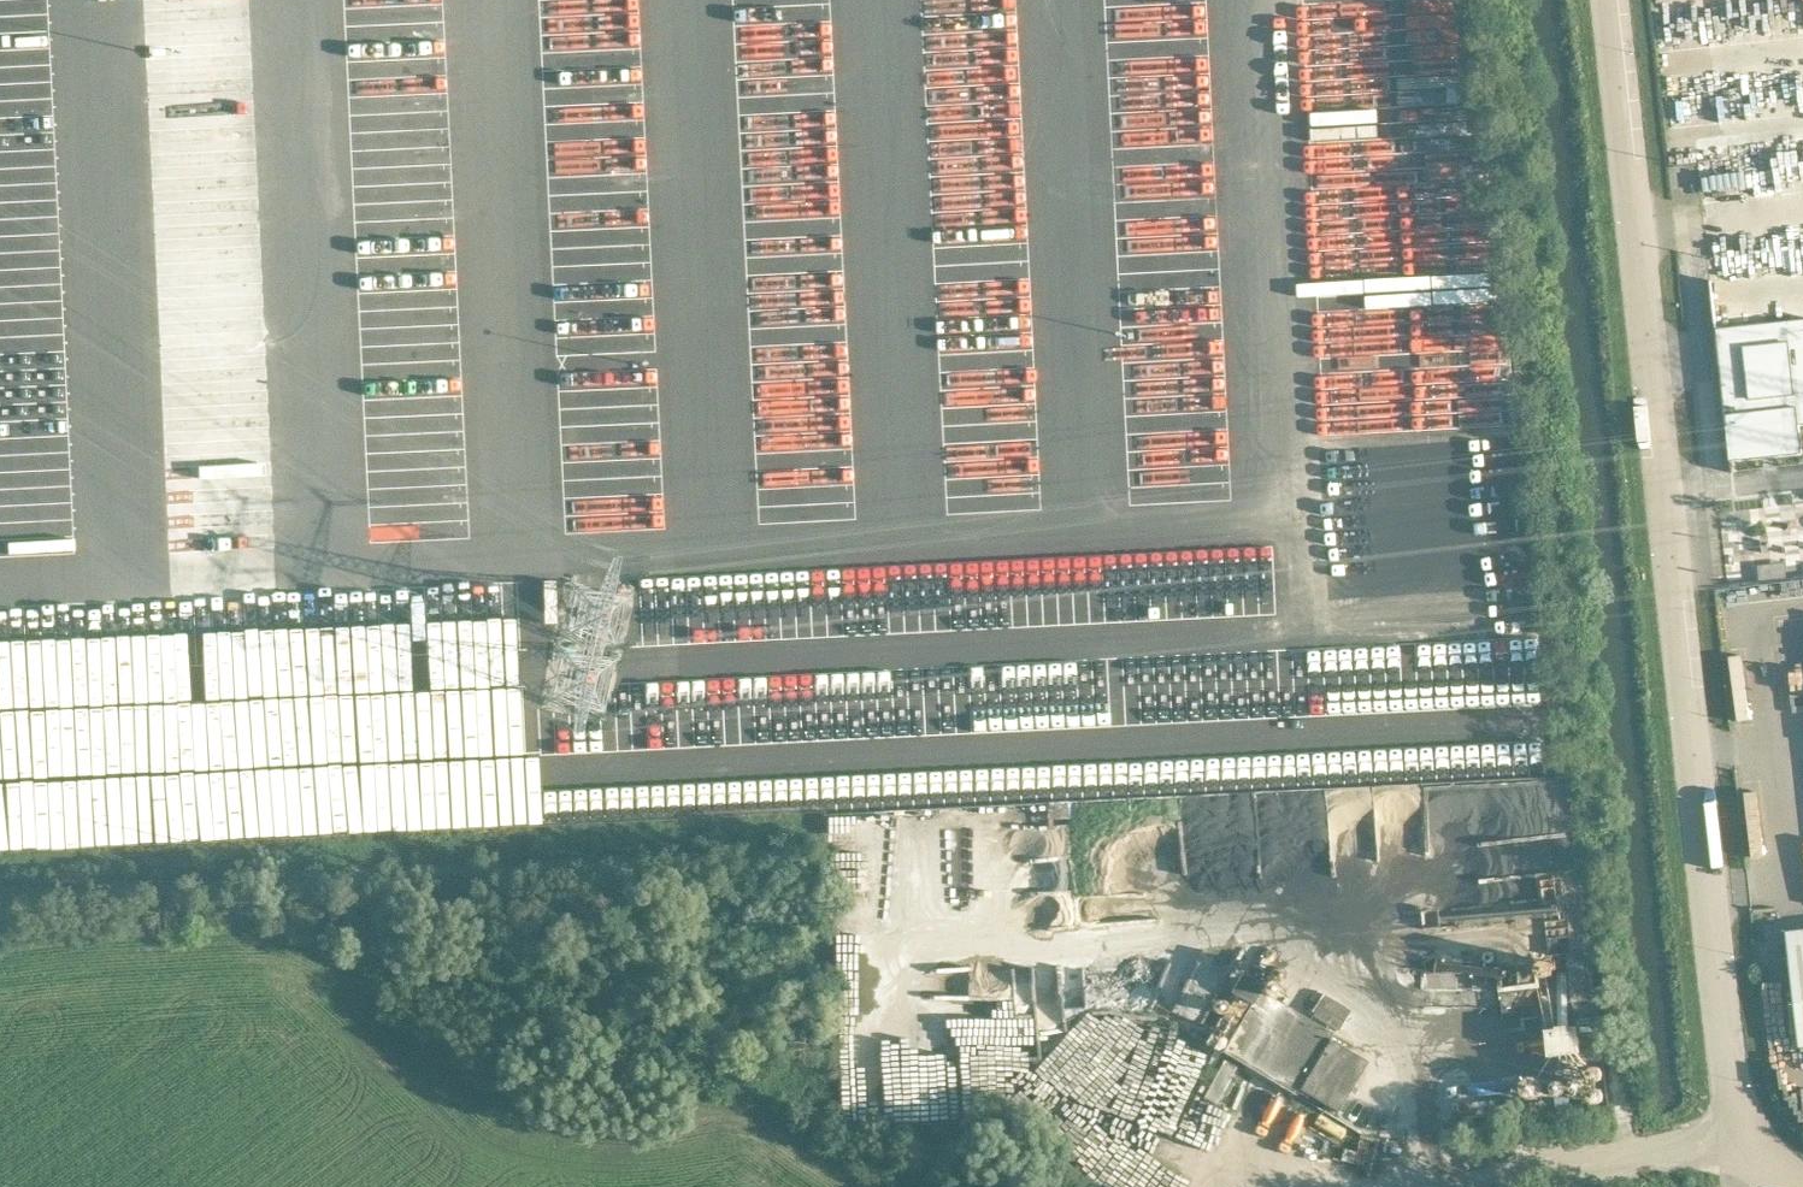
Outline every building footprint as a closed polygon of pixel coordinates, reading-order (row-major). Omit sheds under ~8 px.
[(1716,328),(1726,416),(1730,460),(1780,454),(1802,452),(1799,424),(1802,423),(1802,319),(1787,321),(1740,326),(1716,328)] [(835,879),(858,879),(856,815),(834,816),(835,879)] [(1384,864),(1375,833),(1362,837),(1363,840),(1342,847),(1350,874),(1384,864)] [(1519,920),(1569,915),(1565,879),(1548,881),(1550,900),(1517,904),(1519,920)] [(1790,937),(1802,1042),(1802,935),(1790,937)] [(1770,1055),(1790,1055),(1787,965),(1767,965),(1770,1055)] [(1251,1002),(1222,1051),(1295,1094),(1297,1095),(1315,1106),(1319,1099),(1339,1111),(1370,1061),(1349,1049),(1352,1045),(1334,1034),(1259,989),(1263,984),(1240,971),(1229,991),(1251,1002)] [(1506,1019),(1546,1015),(1543,989),(1504,993),(1506,1019)] [(1325,995),(1317,1015),(1342,1025),(1351,1006),(1325,995)] [(1583,1056),(1584,1028),(1557,1028),(1557,1056),(1583,1056)] [(1533,1114),(1545,1112),(1543,1100),(1531,1101),(1533,1114)]
